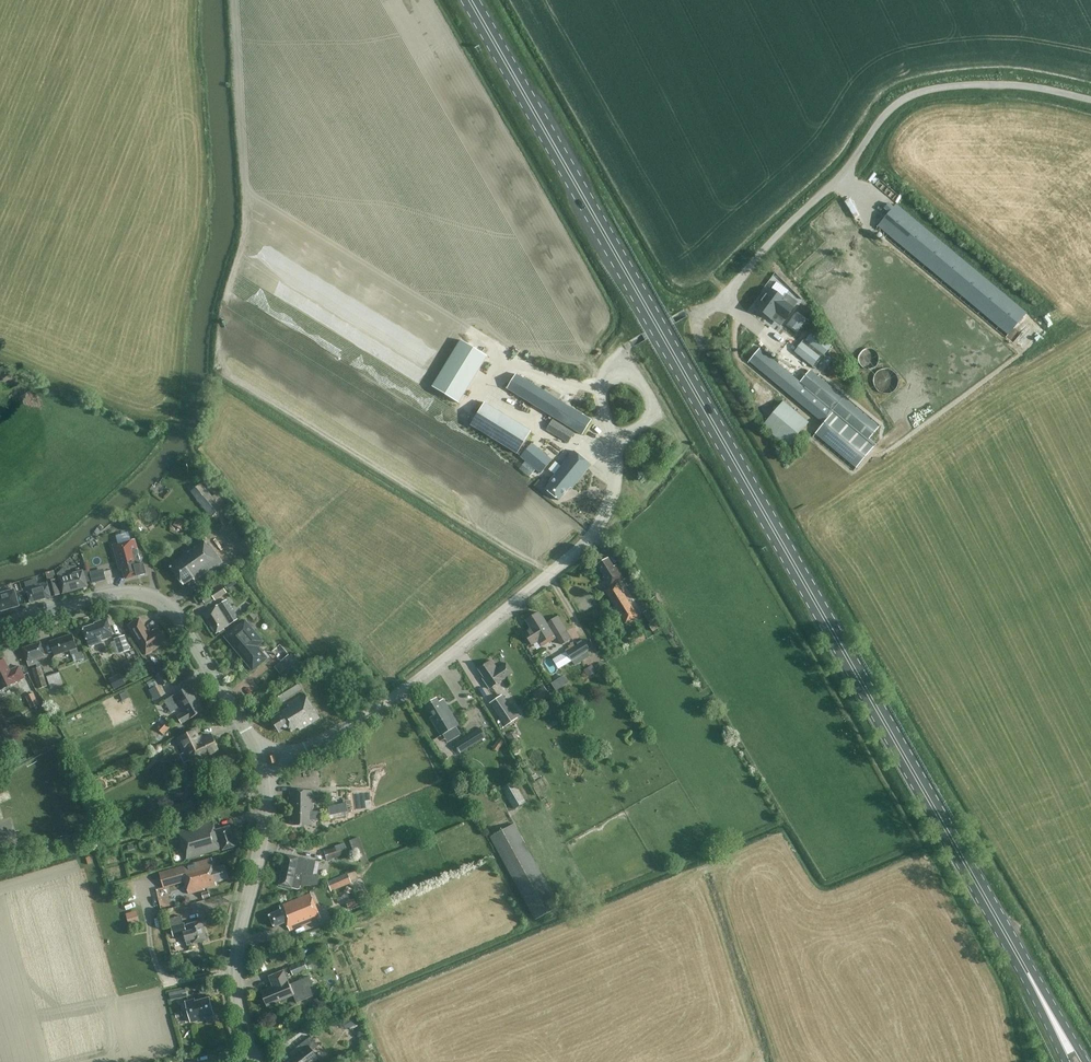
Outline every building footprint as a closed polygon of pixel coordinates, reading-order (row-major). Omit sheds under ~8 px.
[(889,213),(894,207),(889,203),(884,208),(889,213)] [(894,207),(889,213),(878,226),(1008,335),(1027,313),(897,204),(894,207)] [(761,299),(755,305),(769,318),(775,311),(784,319),(799,302),(788,292),(784,297),(771,286),(767,291),(766,290),(758,297),(761,299)] [(798,313),(793,320),(801,326),(806,319),(798,313)] [(813,331),(796,353),(814,368),(832,346),(813,331)] [(433,387),(459,403),(488,356),(461,340),(433,387)] [(884,359),(875,347),(863,356),(871,368),(884,359)] [(880,427),(812,371),(811,369),(800,381),(760,348),(750,361),(825,423),(816,434),(856,467),(876,444),(870,439),(880,427)] [(882,373),(885,379),(880,381),(885,392),(900,385),(892,368),(882,373)] [(516,374),(507,388),(583,435),(592,421),(516,374)] [(791,400),(768,424),(793,447),(816,423),(791,400)] [(532,430),(485,402),(471,425),(518,454),(532,430)] [(569,443),(575,433),(553,419),(547,429),(569,443)] [(521,457),(541,474),(553,459),(532,443),(521,457)] [(591,465),(574,451),(549,482),(551,483),(545,489),(560,501),(571,487),(572,489),(591,465)] [(213,496),(202,483),(191,491),(212,517),(222,508),(216,501),(219,499),(215,494),(213,496)] [(177,518),(173,525),(183,530),(186,523),(177,518)] [(236,531),(241,538),(249,532),(244,525),(236,531)] [(259,545),(252,535),(245,540),(241,543),(249,553),(253,550),(259,545)] [(208,546),(202,538),(182,552),(184,555),(170,565),(183,585),(193,578),(195,580),(210,570),(210,571),(211,570),(222,562),(210,545),(208,546)] [(135,543),(134,539),(113,545),(120,567),(122,566),(126,579),(137,576),(138,576),(147,574),(144,563),(141,564),(137,549),(135,543)] [(617,565),(614,567),(609,558),(597,565),(605,577),(603,578),(610,588),(605,591),(626,623),(638,616),(618,583),(625,579),(617,565)] [(83,571),(67,575),(64,567),(58,574),(63,593),(88,586),(83,571)] [(90,572),(93,583),(107,579),(104,568),(90,572)] [(48,581),(39,584),(37,578),(25,582),(26,588),(30,603),(60,594),(56,579),(53,570),(46,572),(48,581)] [(222,585),(210,592),(216,601),(227,593),(222,585)] [(15,589),(0,594),(0,611),(19,606),(15,589)] [(233,609),(227,600),(204,614),(217,633),(230,624),(239,619),(233,609)] [(250,614),(254,620),(262,614),(257,608),(250,614)] [(650,609),(644,612),(650,624),(656,620),(650,609)] [(539,641),(543,646),(557,637),(567,631),(558,616),(547,623),(543,617),(542,617),(539,612),(526,620),(531,629),(524,633),(532,645),(539,641)] [(140,618),(128,625),(146,655),(161,646),(160,644),(164,641),(157,629),(152,632),(150,629),(147,631),(140,618)] [(113,636),(107,619),(95,623),(95,624),(83,628),(90,647),(103,643),(102,640),(113,636)] [(253,670),(267,659),(257,646),(263,642),(245,621),(240,625),(226,637),(253,670)] [(567,631),(557,637),(562,645),(572,639),(567,631)] [(77,648),(73,634),(50,642),(55,655),(70,650),(77,648)] [(131,650),(126,635),(115,639),(120,653),(131,650)] [(567,651),(575,665),(590,657),(587,652),(590,650),(584,641),(567,651)] [(24,648),(30,666),(47,660),(41,643),(24,648)] [(79,653),(72,655),(74,662),(84,659),(82,652),(79,653)] [(10,671),(4,659),(0,661),(0,687),(1,690),(16,683),(16,682),(25,678),(19,666),(10,671)] [(498,669),(491,660),(479,669),(486,679),(484,680),(490,688),(490,689),(505,679),(504,678),(513,673),(507,663),(498,669)] [(159,670),(156,665),(153,664),(148,667),(152,674),(159,670)] [(585,669),(584,670),(586,672),(589,677),(597,672),(593,667),(592,665),(585,669)] [(32,670),(38,689),(48,686),(42,666),(32,670)] [(169,680),(161,671),(156,676),(164,686),(169,680)] [(47,676),(52,689),(64,685),(59,672),(47,676)] [(115,684),(119,690),(130,684),(127,678),(115,684)] [(276,693),(282,702),(302,689),(296,680),(276,693)] [(159,700),(167,695),(161,685),(153,689),(159,700)] [(198,699),(190,686),(175,695),(185,712),(177,717),(181,724),(189,719),(203,711),(197,700),(198,699)] [(551,696),(545,686),(534,693),(540,704),(551,696)] [(130,698),(127,692),(120,694),(123,701),(130,698)] [(39,704),(34,693),(26,696),(32,708),(39,704)] [(320,718),(305,693),(287,704),(289,707),(280,713),(271,719),(273,721),(272,723),(274,725),(276,726),(280,732),(288,727),(293,733),(299,729),(301,731),(320,718)] [(510,706),(503,695),(490,703),(506,726),(518,718),(518,717),(520,715),(513,705),(510,706)] [(179,708),(172,696),(165,700),(171,712),(179,708)] [(439,702),(437,698),(426,705),(432,717),(430,718),(441,736),(459,725),(443,699),(439,702)] [(164,735),(171,727),(165,721),(158,730),(164,735)] [(481,727),(455,744),(461,753),(487,737),(481,727)] [(195,730),(177,738),(184,753),(186,752),(190,760),(188,761),(191,768),(203,762),(202,761),(209,758),(208,756),(219,751),(212,735),(200,740),(195,730)] [(507,737),(511,745),(519,741),(515,733),(507,737)] [(495,744),(501,748),(505,742),(499,738),(495,744)] [(277,764),(275,757),(268,759),(270,766),(277,764)] [(503,788),(514,809),(527,802),(515,781),(503,788)] [(312,808),(313,790),(291,790),(290,813),(294,813),(294,825),(311,826),(312,808)] [(161,807),(157,799),(150,802),(153,810),(161,807)] [(324,824),(350,819),(347,804),(337,806),(332,807),(321,810),(324,824)] [(230,827),(216,831),(213,821),(179,831),(187,859),(220,850),(219,849),(223,848),(223,850),(236,846),(230,827)] [(559,907),(514,824),(491,836),(536,919),(559,907)] [(359,837),(349,841),(355,856),(358,854),(365,852),(359,837)] [(348,853),(345,843),(335,846),(336,848),(324,851),(327,860),(348,853)] [(365,852),(358,854),(362,863),(368,861),(365,852)] [(299,857),(286,854),(280,885),(298,889),(300,888),(301,886),(318,884),(317,875),(313,875),(316,861),(299,857)] [(225,865),(215,868),(212,858),(160,873),(164,888),(185,882),(189,894),(205,890),(204,888),(217,885),(216,882),(229,878),(225,865)] [(352,883),(348,873),(328,881),(332,891),(352,883)] [(121,886),(112,888),(116,900),(124,898),(121,886)] [(286,922),(290,931),(321,918),(311,894),(280,907),(281,910),(270,915),(275,927),(286,922)] [(126,913),(130,929),(141,926),(137,910),(126,913)] [(183,924),(181,916),(169,919),(174,936),(185,934),(187,945),(207,940),(202,921),(185,925),(185,923),(183,924)] [(290,967),(293,975),(308,969),(305,961),(290,967)] [(294,995),(290,985),(284,970),(269,977),(274,987),(261,992),(267,1006),(294,995)] [(297,1003),(314,996),(310,987),(313,986),(309,976),(290,985),(294,995),(297,1003)] [(188,996),(186,989),(169,992),(171,1000),(188,996)] [(321,997),(314,1000),(317,1008),(324,1005),(321,997)] [(214,1014),(209,998),(195,1001),(195,999),(186,1002),(191,1022),(205,1019),(205,1017),(214,1014)] [(345,1020),(350,1028),(360,1023),(355,1015),(345,1020)] [(361,1038),(367,1053),(374,1049),(368,1035),(361,1038)] [(311,1036),(300,1045),(304,1050),(292,1060),(293,1061),(313,1061),(318,1058),(312,1051),(319,1046),(311,1036)]
